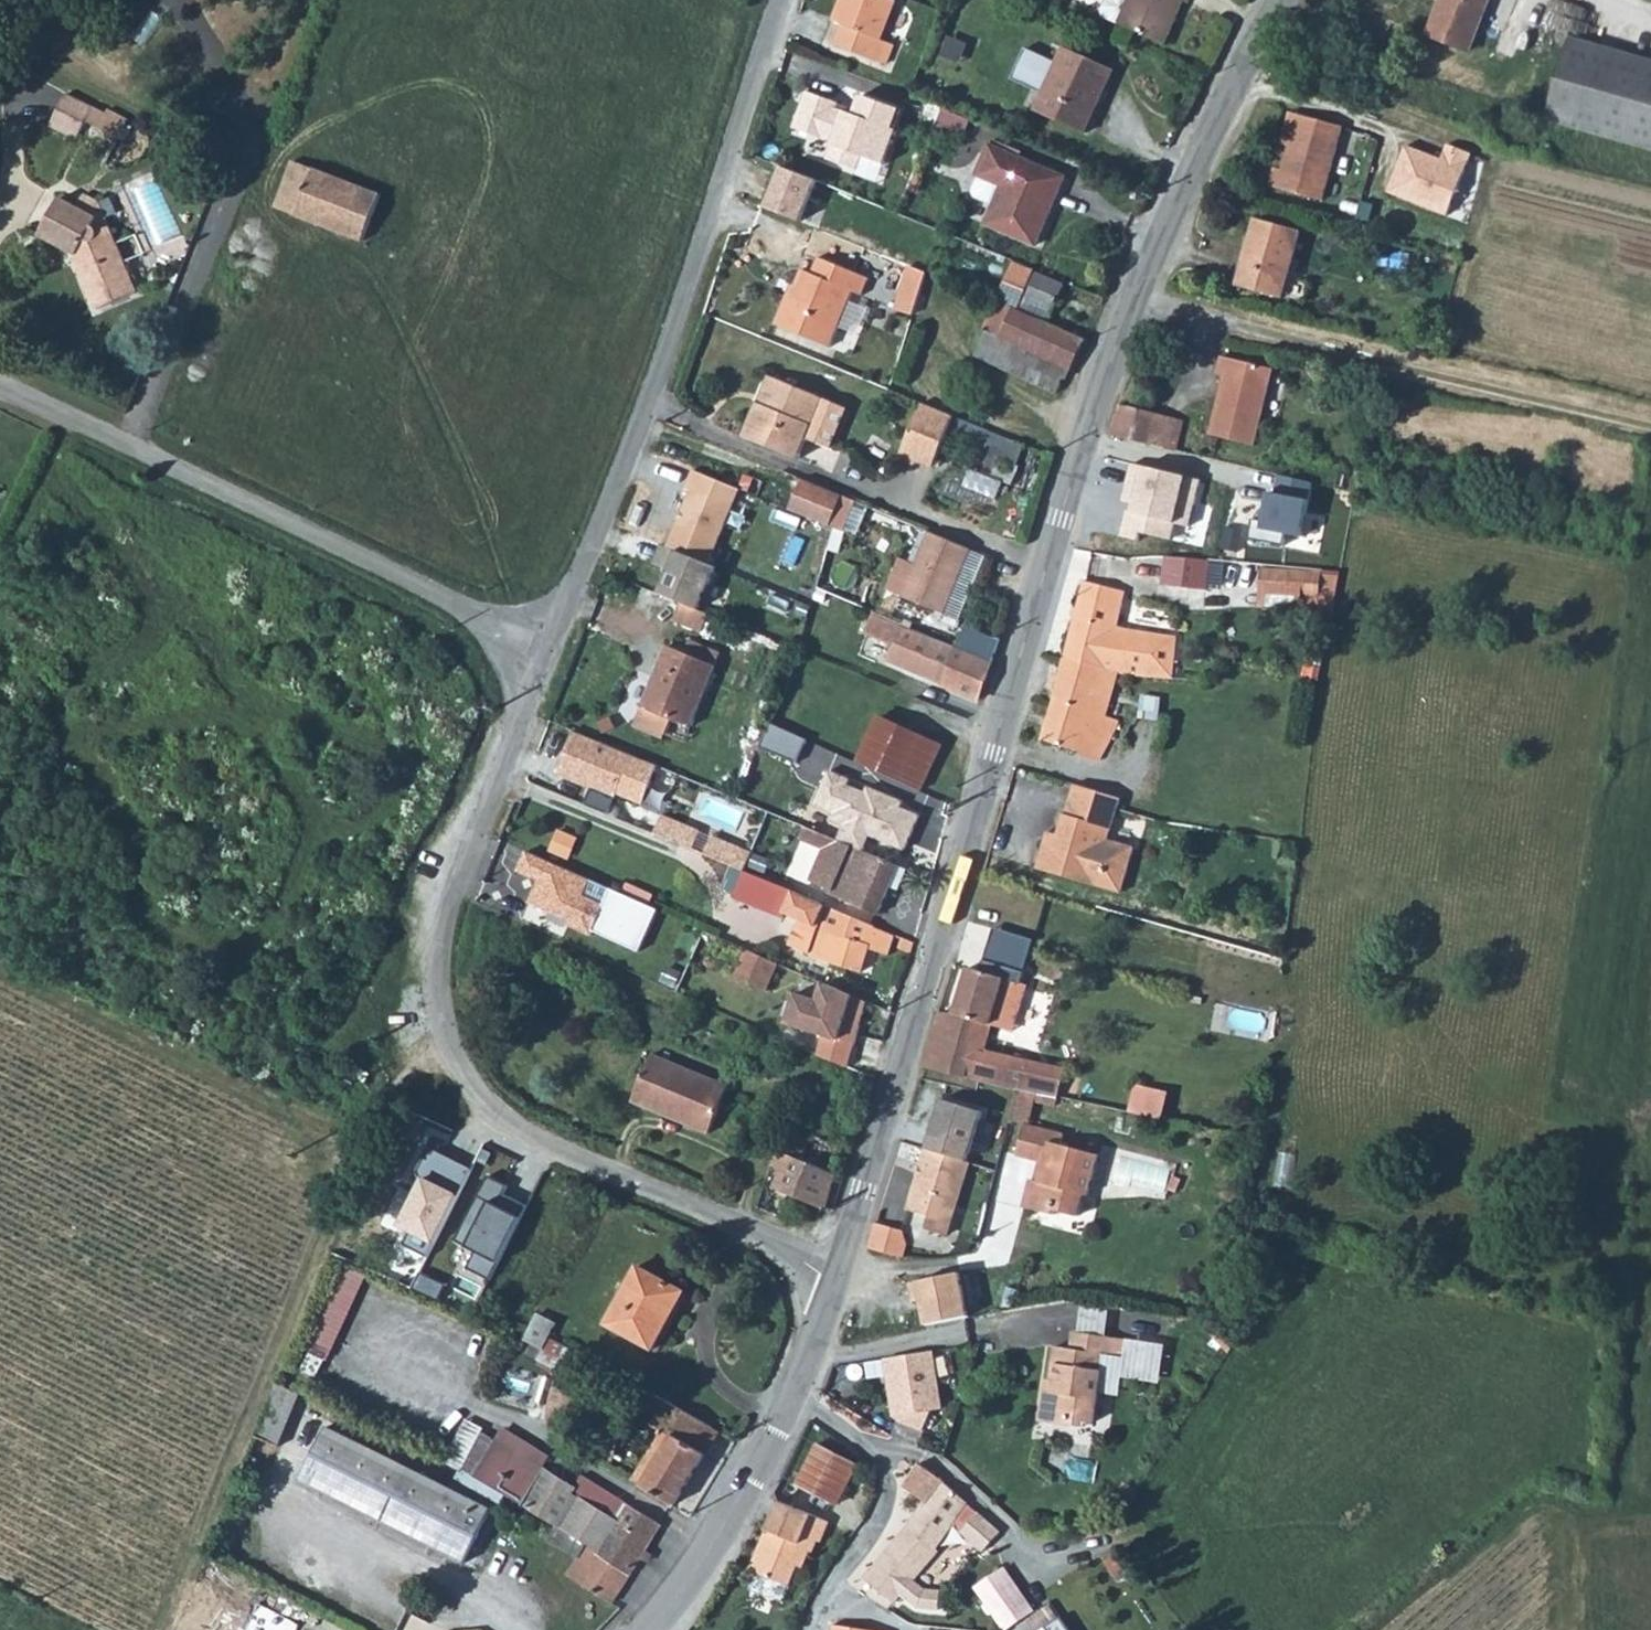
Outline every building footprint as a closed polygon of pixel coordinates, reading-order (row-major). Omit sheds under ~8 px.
[(835,22),(843,26),(836,43),(888,63),(894,45),(881,40),(896,1),(893,0),(843,0),(835,22)] [(1100,10),(1103,17),(1163,44),(1183,0),(1104,0),(1100,10)] [(1428,35),(1469,52),(1489,0),(1441,0),(1428,35)] [(1507,24),(1497,31),(1507,43),(1516,37),(1507,24)] [(969,44),(950,36),(942,54),(962,63),(969,44)] [(1548,120),(1650,151),(1650,63),(1616,52),(1572,39),(1548,120)] [(1043,93),(1035,110),(1085,132),(1112,71),(1063,49),(1055,63),(1026,50),(1012,81),(1043,93)] [(801,110),(794,129),(835,144),(829,161),(857,171),(862,159),(886,167),(898,132),(894,131),(902,110),(861,96),(854,116),(838,110),(840,104),(807,92),(801,110)] [(61,96),(45,129),(70,140),(86,108),(61,96)] [(106,107),(102,117),(124,127),(128,118),(106,107)] [(1281,143),(1289,146),(1298,114),(1290,111),(1281,143)] [(1298,114),(1289,146),(1282,169),(1275,167),(1269,186),(1320,200),(1342,126),(1298,114)] [(124,127),(102,117),(95,130),(116,141),(124,127)] [(992,208),(984,227),(1035,248),(1064,178),(988,145),(974,178),(977,179),(970,193),(973,200),(992,208)] [(1441,161),(1406,147),(1387,193),(1447,217),(1472,155),(1448,145),(1441,161)] [(312,167),(291,159),(274,207),(294,214),(312,167)] [(784,163),(768,205),(804,219),(820,178),(784,163)] [(312,167),(294,214),(361,240),(378,193),(312,167)] [(40,237),(75,255),(83,252),(106,304),(138,287),(100,201),(87,196),(81,206),(58,196),(40,237)] [(1256,220),(1238,288),(1282,300),(1300,233),(1256,220)] [(83,252),(75,255),(99,307),(106,304),(83,252)] [(792,304),(785,300),(775,324),(830,347),(852,294),(862,298),(869,279),(847,269),(819,257),(813,273),(803,269),(796,289),(798,290),(792,304)] [(1013,261),(996,303),(1047,324),(1063,285),(1032,273),(1034,269),(1013,261)] [(790,287),(785,300),(792,304),(798,290),(796,289),(790,287)] [(994,302),(982,331),(986,333),(976,357),(1054,392),(1064,370),(1070,373),(1087,341),(1047,324),(996,303),(994,302)] [(1224,379),(1211,436),(1253,447),(1271,371),(1221,358),(1216,377),(1224,379)] [(769,377),(759,404),(765,407),(776,380),(769,377)] [(765,407),(759,404),(745,439),(798,461),(806,440),(829,449),(846,408),(776,380),(765,407)] [(922,404),(904,447),(936,460),(953,418),(922,404)] [(1121,409),(1114,438),(1116,439),(1147,447),(1148,446),(1154,417),(1121,409)] [(991,455),(1018,464),(1026,442),(999,432),(991,455)] [(1147,447),(1116,439),(1108,464),(1105,464),(1092,548),(1134,554),(1136,545),(1160,550),(1161,544),(1171,546),(1177,514),(1166,512),(1169,497),(1151,493),(1151,489),(1141,486),(1147,447)] [(936,460),(904,447),(899,458),(916,465),(918,461),(933,468),(936,460)] [(739,491),(694,472),(685,492),(690,494),(683,514),(682,514),(678,523),(679,523),(669,550),(676,554),(709,567),(739,491)] [(792,513),(833,530),(846,499),(805,482),(792,513)] [(972,552),(929,534),(916,567),(901,560),(887,591),(945,617),(972,552)] [(709,567),(676,554),(669,550),(659,546),(651,566),(667,573),(659,594),(681,603),(701,612),(718,571),(709,567)] [(1165,560),(1160,596),(1173,597),(1178,561),(1165,560)] [(1262,594),(1323,599),(1326,575),(1264,570),(1262,594)] [(1326,575),(1323,599),(1335,600),(1339,577),(1326,575)] [(1084,585),(1064,661),(1101,670),(1117,674),(1125,676),(1180,680),(1183,638),(1130,633),(1117,630),(1126,596),(1084,585)] [(701,612),(681,603),(673,623),(701,634),(709,616),(701,612)] [(955,649),(874,615),(866,636),(882,642),(878,654),(890,659),(888,663),(942,684),(979,701),(991,663),(955,649)] [(964,629),(955,649),(991,663),(998,644),(964,629)] [(688,649),(670,641),(633,726),(663,739),(671,720),(690,728),(724,650),(693,636),(688,649)] [(1064,661),(1053,705),(1104,719),(1113,693),(1097,688),(1101,670),(1064,661)] [(1104,719),(1053,705),(1043,742),(1077,753),(1081,759),(1096,765),(1103,757),(1117,724),(1104,719)] [(879,719),(859,764),(921,794),(942,747),(879,719)] [(772,725),(762,748),(796,762),(806,739),(772,725)] [(647,760),(574,733),(558,777),(630,804),(647,760)] [(852,780),(829,771),(816,802),(838,811),(835,818),(849,823),(842,840),(865,850),(870,837),(905,851),(919,814),(902,807),(903,800),(869,788),(865,791),(850,786),(852,780)] [(1109,840),(1119,798),(1073,787),(1065,817),(1064,817),(1058,838),(1055,850),(1045,847),(1039,872),(1124,893),(1136,847),(1109,840)] [(664,818),(658,832),(740,866),(746,851),(664,818)] [(560,828),(550,850),(569,859),(579,837),(560,828)] [(865,850),(842,840),(817,833),(811,846),(824,851),(811,882),(834,892),(832,896),(879,916),(891,887),(899,892),(908,870),(865,850)] [(1055,850),(1058,838),(1048,835),(1045,847),(1055,850)] [(527,903),(591,932),(603,906),(587,899),(595,882),(525,850),(515,872),(537,882),(527,903)] [(800,850),(794,870),(810,876),(817,856),(800,850)] [(784,889),(744,873),(733,900),(773,917),(784,889)] [(655,910),(609,889),(603,906),(591,932),(636,951),(655,910)] [(896,936),(828,907),(818,934),(796,928),(789,947),(829,961),(829,963),(859,973),(860,972),(869,948),(877,950),(889,954),(896,936)] [(939,1015),(924,1068),(979,1082),(989,1084),(1018,1090),(1032,1094),(1058,1100),(1064,1073),(989,1056),(995,1029),(1013,1035),(1027,988),(1021,984),(1033,941),(992,929),(982,974),(968,970),(956,1012),(939,1015)] [(905,940),(901,951),(911,955),(914,944),(905,940)] [(869,948),(860,972),(867,975),(877,950),(869,948)] [(779,965),(747,952),(736,979),(767,994),(779,965)] [(825,1037),(820,1057),(849,1068),(867,1003),(828,987),(824,1003),(797,995),(787,1026),(825,1037)] [(651,1057),(632,1103),(708,1136),(728,1090),(651,1057)] [(1134,1088),(1129,1115),(1163,1121),(1168,1094),(1134,1088)] [(1018,1090),(1009,1123),(1025,1127),(1032,1094),(1018,1090)] [(943,1100),(928,1147),(970,1160),(984,1111),(943,1100)] [(812,1124),(808,1136),(828,1142),(832,1129),(812,1124)] [(1025,1127),(1017,1157),(1044,1164),(1040,1183),(1035,1182),(1028,1210),(1053,1217),(1055,1212),(1077,1218),(1084,1195),(1087,1196),(1097,1156),(1062,1147),(1064,1137),(1025,1127)] [(808,1136),(800,1162),(834,1175),(836,1168),(843,1147),(828,1142),(808,1136)] [(843,1147),(836,1168),(847,1171),(853,1149),(843,1147)] [(970,1160),(928,1147),(909,1211),(930,1218),(926,1231),(947,1237),(970,1160)] [(426,1257),(469,1170),(432,1151),(393,1226),(407,1231),(402,1243),(426,1257)] [(775,1153),(770,1166),(783,1171),(777,1189),(824,1209),(834,1175),(800,1162),(775,1153)] [(1173,1175),(1170,1191),(1177,1193),(1181,1178),(1173,1175)] [(486,1278),(526,1205),(504,1196),(508,1188),(484,1178),(452,1242),(474,1252),(465,1270),(486,1278)] [(876,1223),(869,1247),(905,1257),(909,1245),(904,1231),(876,1223)] [(637,1265),(605,1324),(651,1349),(661,1330),(657,1327),(668,1309),(671,1311),(683,1291),(637,1265)] [(366,1276),(345,1268),(309,1347),(330,1356),(366,1276)] [(964,1273),(909,1284),(912,1301),(920,1300),(925,1325),(972,1316),(964,1273)] [(537,1313),(522,1340),(534,1345),(541,1348),(547,1337),(555,1323),(537,1313)] [(1051,1393),(1046,1423),(1070,1427),(1071,1420),(1083,1422),(1093,1423),(1097,1391),(1103,1355),(1125,1358),(1128,1339),(1074,1332),(1071,1349),(1060,1349),(1058,1365),(1053,1364),(1050,1383),(1054,1384),(1053,1393),(1051,1393)] [(541,1348),(536,1358),(569,1375),(580,1355),(547,1337),(541,1348)] [(1166,1345),(1128,1339),(1125,1358),(1103,1355),(1097,1391),(1118,1394),(1121,1376),(1160,1382),(1166,1345)] [(534,1345),(530,1354),(536,1358),(541,1348),(534,1345)] [(931,1352),(884,1359),(893,1417),(902,1423),(921,1431),(930,1410),(940,1409),(931,1352)] [(294,1383),(290,1391),(299,1395),(314,1402),(318,1394),(327,1397),(337,1373),(295,1356),(285,1379),(294,1383)] [(255,1436),(277,1445),(299,1395),(290,1391),(276,1385),(255,1436)] [(712,1428),(635,1385),(630,1394),(638,1399),(638,1400),(657,1412),(651,1421),(658,1428),(670,1434),(644,1479),(640,1486),(672,1505),(703,1453),(699,1450),(712,1428)] [(1046,1392),(1041,1422),(1046,1423),(1051,1393),(1046,1392)] [(1071,1420),(1070,1427),(1083,1429),(1083,1422),(1071,1420)] [(325,1426),(298,1482),(462,1563),(491,1508),(325,1426)] [(462,1471),(514,1499),(554,1525),(596,1550),(594,1551),(595,1555),(629,1575),(659,1526),(625,1505),(615,1520),(610,1517),(612,1514),(594,1502),(591,1506),(569,1493),(573,1487),(542,1469),(547,1456),(500,1427),(493,1440),(480,1434),(462,1471)] [(634,1473),(644,1479),(670,1434),(658,1428),(653,1435),(656,1437),(634,1473)] [(712,1428),(699,1450),(703,1453),(717,1431),(712,1428)] [(814,1444),(793,1484),(836,1506),(857,1467),(814,1444)] [(906,1526),(880,1558),(862,1579),(891,1604),(899,1596),(913,1608),(935,1610),(936,1592),(921,1590),(911,1581),(937,1552),(935,1546),(951,1524),(981,1552),(999,1533),(979,1514),(977,1513),(976,1514),(966,1504),(966,1503),(945,1483),(918,1464),(901,1486),(922,1502),(906,1526)] [(243,1466),(239,1475),(246,1479),(250,1469),(243,1466)] [(818,1545),(828,1524),(778,1502),(749,1571),(786,1586),(794,1567),(800,1569),(807,1554),(810,1555),(815,1544),(818,1545)] [(596,1550),(554,1525),(546,1538),(577,1556),(565,1574),(609,1602),(629,1575),(595,1555),(594,1551),(596,1550)] [(1003,1629),(1009,1629),(1037,1612),(1006,1569),(976,1588),(1003,1629)] [(1068,1629),(1057,1614),(1043,1624),(1047,1629),(1068,1629)]
